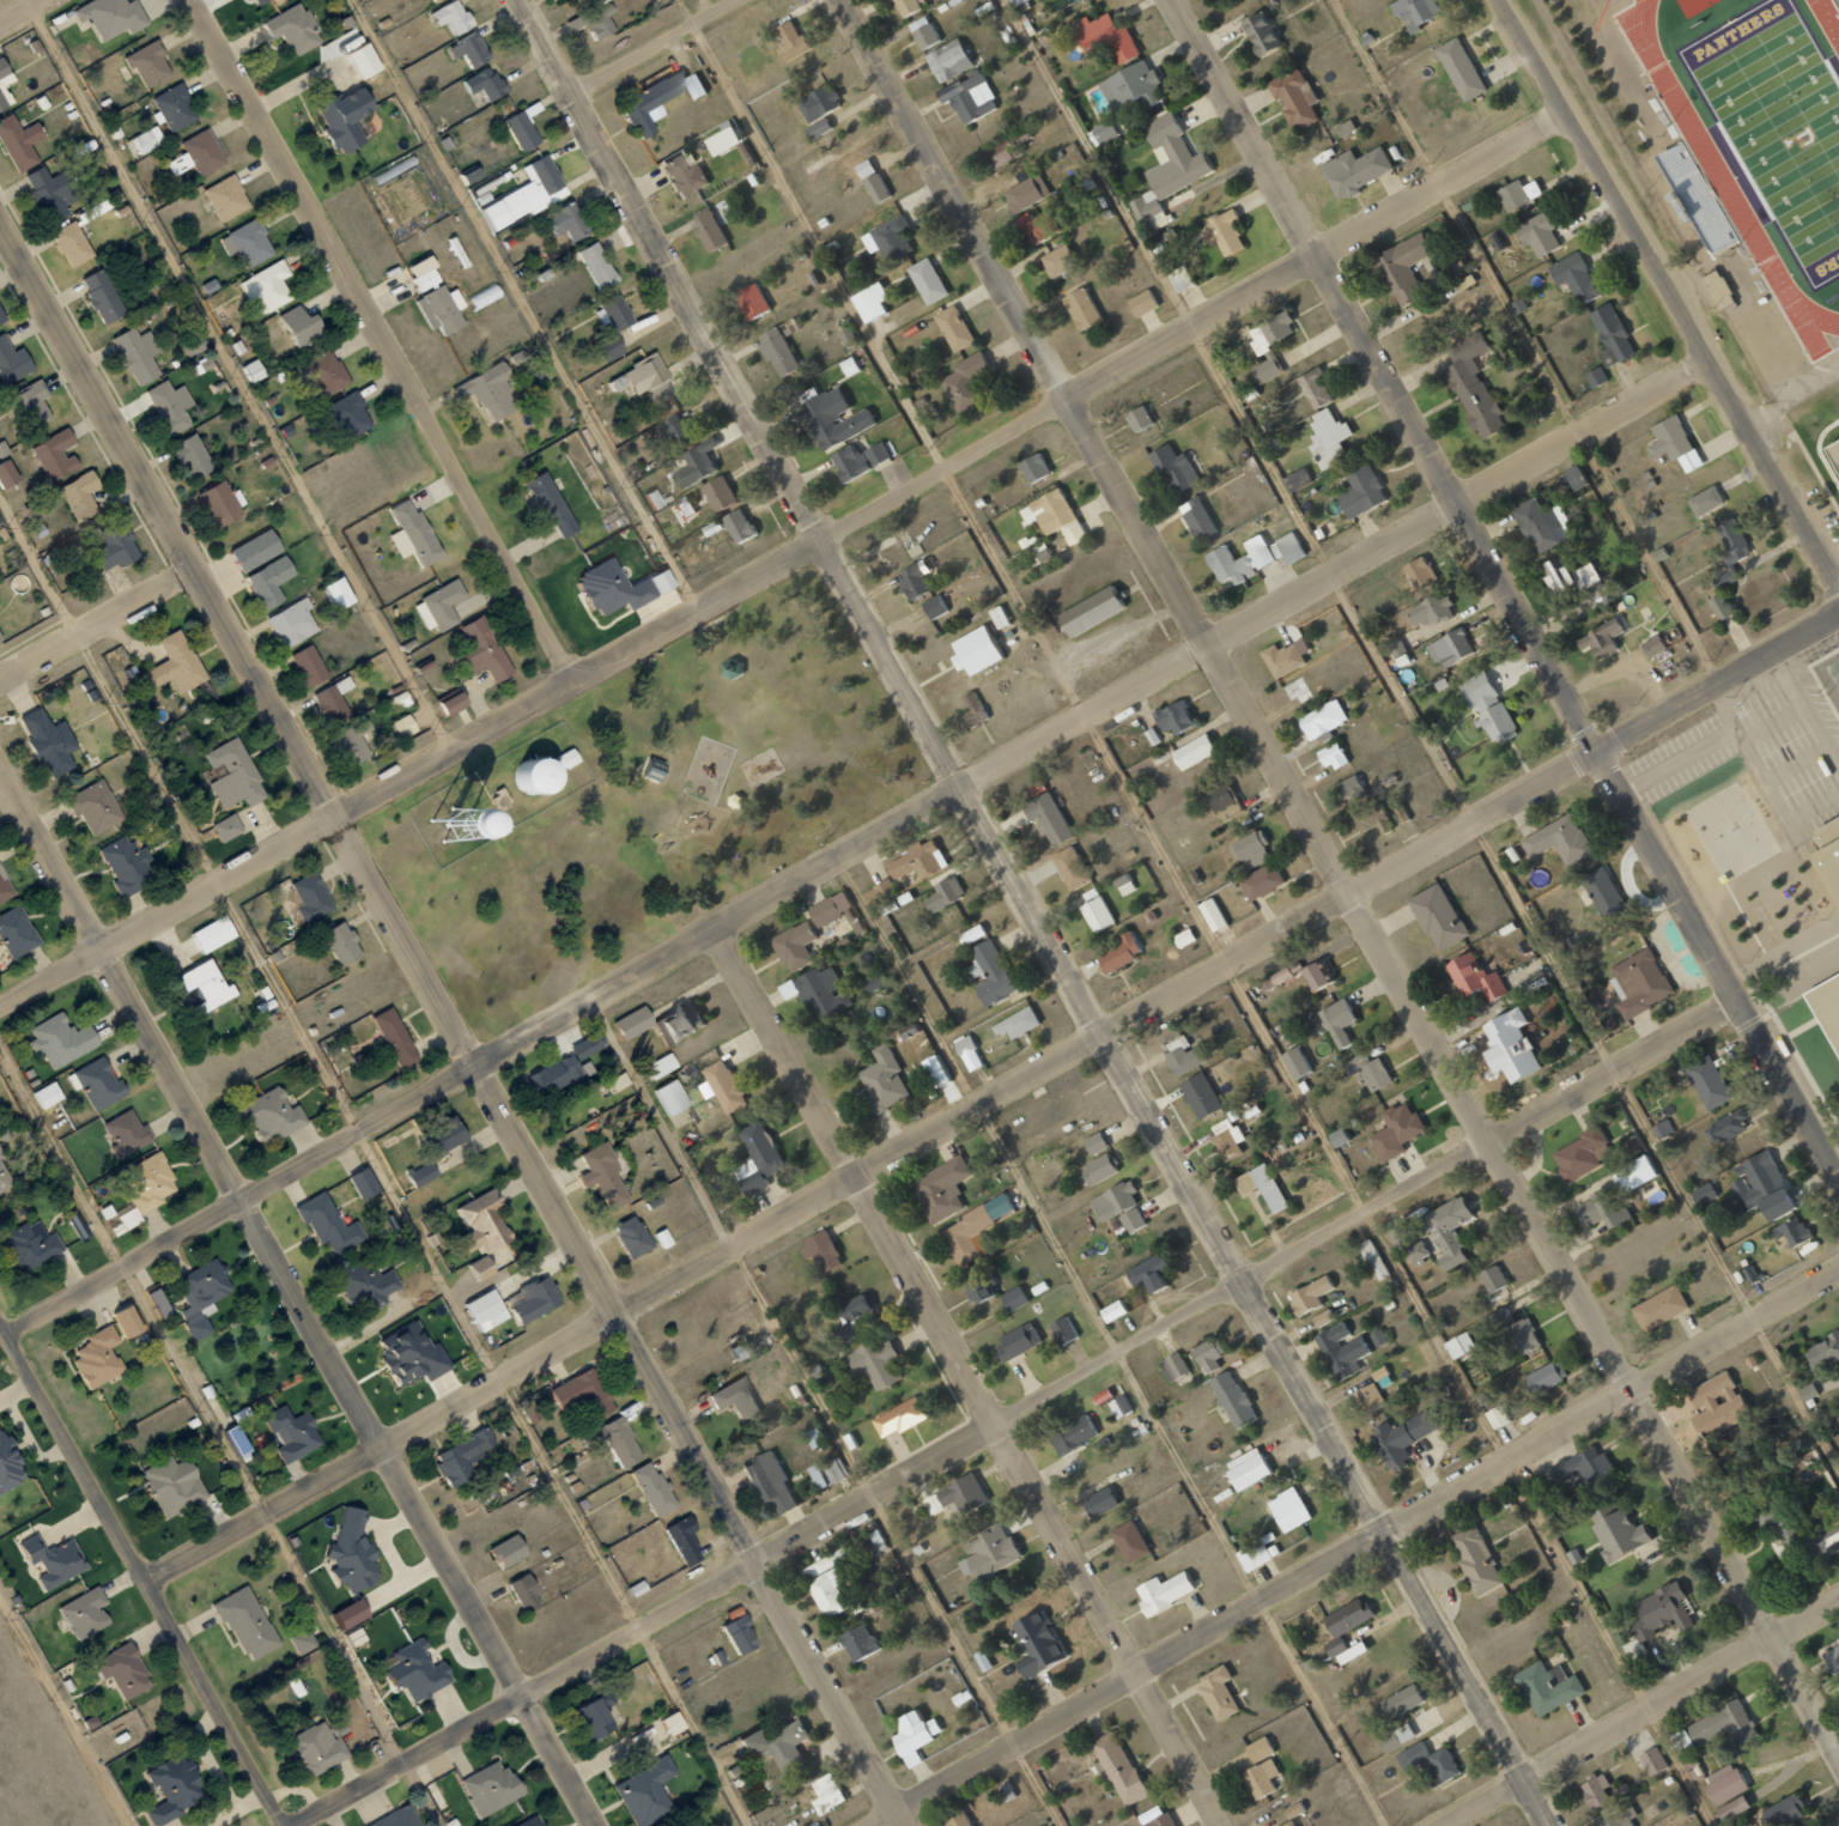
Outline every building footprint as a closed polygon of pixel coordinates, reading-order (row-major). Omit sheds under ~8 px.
[(130,28),(131,32),(149,23),(137,0),(133,0),(128,2),(127,0),(91,0),(73,8),(80,22),(91,17),(102,41),(130,28)] [(431,27),(443,22),(448,35),(466,27),(454,0),(449,0),(423,11),(431,27)] [(928,4),(926,0),(893,0),(902,17),(928,4)] [(1434,0),(1397,0),(1390,3),(1395,17),(1402,14),(1410,34),(1421,30),(1418,22),(1440,14),(1434,0)] [(257,22),(266,39),(277,33),(290,57),(318,42),(296,1),(257,22)] [(562,20),(567,31),(581,24),(589,40),(610,30),(603,15),(608,12),(603,1),(562,20)] [(1240,21),(1258,56),(1280,45),(1262,10),(1240,21)] [(1073,30),(1086,55),(1109,44),(1119,64),(1139,54),(1126,26),(1117,30),(1109,13),(1073,30)] [(939,41),(927,15),(908,24),(920,50),(939,41)] [(784,45),(777,48),(783,62),(811,49),(804,34),(798,36),(791,20),(776,27),(784,45)] [(465,68),(485,57),(471,31),(442,46),(449,59),(458,54),(465,68)] [(1487,91),(1458,36),(1434,48),(1463,103),(1487,91)] [(972,69),(960,38),(926,52),(938,82),(972,69)] [(174,76),(157,40),(123,56),(130,69),(136,66),(147,89),(174,76)] [(353,79),(374,69),(361,43),(340,53),(353,79)] [(5,56),(0,59),(0,111),(12,105),(2,87),(17,79),(5,56)] [(1099,81),(1113,111),(1142,98),(1146,107),(1166,98),(1153,68),(1149,70),(1145,60),(1099,81)] [(464,94),(477,88),(482,101),(501,92),(488,65),(457,80),(464,94)] [(1317,102),(1299,66),(1269,82),(1283,110),(1282,111),(1292,130),(1318,118),(1311,105),(1317,102)] [(651,130),(647,122),(660,115),(654,102),(685,86),(676,69),(616,102),(635,139),(651,130)] [(963,124),(998,108),(981,71),(937,92),(943,104),(951,100),(963,124)] [(171,132),(199,118),(181,83),(153,97),(171,132)] [(842,107),(831,84),(797,99),(807,123),(842,107)] [(311,106),(322,127),(319,128),(333,154),(360,140),(349,118),(364,109),(352,85),(311,106)] [(500,119),(517,152),(535,142),(519,109),(500,119)] [(1142,125),(1160,164),(1145,172),(1153,190),(1130,201),(1140,222),(1164,211),(1158,199),(1214,173),(1204,152),(1193,157),(1172,111),(1142,125)] [(40,162),(31,143),(45,136),(38,121),(21,129),(15,115),(0,122),(0,136),(17,172),(40,162)] [(812,141),(832,127),(825,117),(804,130),(812,141)] [(1087,132),(1096,149),(1119,135),(1110,119),(1087,132)] [(1335,128),(1341,137),(1356,129),(1351,119),(1335,128)] [(164,144),(158,127),(134,134),(140,152),(164,144)] [(741,146),(734,127),(706,137),(713,156),(741,146)] [(1032,138),(1028,129),(985,147),(994,168),(1024,155),(1019,143),(1032,138)] [(1663,151),(1717,253),(1741,241),(1687,138),(1663,151)] [(1320,164),(1337,201),(1362,190),(1359,185),(1393,170),(1383,146),(1355,158),(1352,150),(1320,164)] [(473,207),(485,231),(526,211),(527,213),(565,195),(544,153),(518,166),(526,182),(473,207)] [(700,163),(683,171),(676,154),(658,163),(675,200),(709,184),(700,163)] [(856,166),(874,204),(890,197),(871,158),(856,166)] [(454,175),(461,186),(478,175),(471,165),(454,175)] [(25,175),(48,225),(70,215),(66,205),(80,199),(66,170),(50,177),(45,166),(25,175)] [(1049,197),(1038,166),(1000,180),(1011,212),(1049,197)] [(206,187),(221,222),(251,209),(236,174),(206,187)] [(1523,186),(1519,179),(1497,191),(1507,212),(1542,194),(1535,180),(1523,186)] [(79,216),(82,222),(111,206),(107,198),(86,210),(87,212),(79,216)] [(552,235),(562,230),(568,241),(587,231),(570,199),(541,216),(552,235)] [(727,244),(711,206),(689,215),(705,253),(727,244)] [(1232,223),(1239,220),(1233,207),(1205,221),(1209,229),(1202,232),(1209,246),(1218,242),(1224,256),(1244,247),(1232,223)] [(1014,219),(1018,230),(1025,228),(1031,244),(1061,233),(1052,210),(1031,218),(1029,213),(1014,219)] [(1558,227),(1552,211),(1514,225),(1522,246),(1531,242),(1536,256),(1559,247),(1553,230),(1558,227)] [(870,254),(881,248),(888,262),(913,250),(904,232),(911,229),(902,213),(860,235),(870,254)] [(220,237),(230,255),(238,251),(247,268),(276,253),(257,218),(220,237)] [(53,232),(72,268),(95,256),(76,220),(53,232)] [(1372,257),(1395,309),(1424,296),(1409,264),(1432,254),(1423,234),(1372,257)] [(614,282),(594,240),(574,249),(594,291),(614,282)] [(1050,279),(1075,268),(1066,246),(1041,256),(1050,279)] [(1547,267),(1557,286),(1566,281),(1579,306),(1600,295),(1577,251),(1547,267)] [(401,267),(415,293),(436,282),(422,255),(401,267)] [(927,306),(948,295),(928,257),(907,268),(927,306)] [(283,279),(291,274),(283,259),(239,281),(248,299),(241,303),(250,321),(293,299),(283,279)] [(1167,274),(1178,293),(1195,283),(1184,265),(1167,274)] [(128,312),(102,268),(80,281),(105,325),(128,312)] [(1735,303),(1719,269),(1701,277),(1717,312),(1735,303)] [(1455,283),(1460,292),(1476,282),(1471,274),(1455,283)] [(220,288),(217,279),(201,284),(204,293),(220,288)] [(888,299),(881,282),(851,295),(865,325),(887,314),(882,302),(888,299)] [(770,310),(757,283),(735,293),(748,321),(770,310)] [(472,311),(499,299),(493,285),(466,297),(472,311)] [(451,288),(442,292),(439,286),(410,299),(424,330),(433,325),(438,335),(460,325),(453,309),(459,306),(451,288)] [(1061,298),(1079,332),(1101,320),(1083,286),(1061,298)] [(1136,319),(1158,306),(1148,288),(1126,302),(1136,319)] [(610,331),(630,322),(617,294),(590,307),(599,326),(606,322),(610,331)] [(1590,312),(1605,348),(1599,351),(1606,368),(1634,356),(1612,302),(1590,312)] [(308,317),(303,304),(281,312),(296,349),(328,337),(319,313),(308,317)] [(935,314),(952,353),(973,344),(957,305),(935,314)] [(1297,333),(1286,311),(1249,329),(1254,340),(1251,342),(1256,353),(1297,333)] [(112,340),(140,387),(162,374),(151,356),(161,350),(149,330),(140,335),(134,326),(112,340)] [(757,335),(769,364),(776,361),(782,375),(798,369),(780,326),(757,335)] [(1446,347),(1455,364),(1445,369),(1468,418),(1466,419),(1472,431),(1477,429),(1482,439),(1507,427),(1472,357),(1489,349),(1480,331),(1446,347)] [(15,352),(4,332),(0,334),(0,374),(6,385),(36,368),(24,346),(15,352)] [(620,354),(612,334),(589,343),(598,363),(620,354)] [(351,381),(331,348),(302,365),(322,398),(351,381)] [(953,366),(956,372),(941,380),(960,415),(987,401),(974,378),(991,369),(981,350),(953,366)] [(629,395),(664,377),(651,352),(615,371),(629,395)] [(1284,372),(1275,354),(1250,366),(1259,385),(1284,372)] [(253,383),(267,375),(257,358),(243,366),(253,383)] [(448,387),(455,401),(471,392),(486,421),(512,408),(498,383),(506,379),(497,361),(448,387)] [(1608,380),(1600,366),(1585,374),(1593,389),(1608,380)] [(1333,400),(1319,367),(1298,377),(1313,409),(1333,400)] [(49,396),(43,380),(10,393),(24,430),(53,418),(45,398),(49,396)] [(193,425),(185,409),(194,404),(184,384),(173,390),(167,380),(146,391),(159,417),(153,420),(164,440),(193,425)] [(824,450),(875,426),(867,409),(839,422),(836,416),(850,409),(839,386),(802,403),(824,450)] [(326,406),(344,441),(374,426),(355,390),(326,406)] [(1135,433),(1153,423),(1143,405),(1125,415),(1135,433)] [(1307,418),(1318,441),(1309,445),(1321,468),(1347,455),(1341,442),(1354,435),(1346,419),(1337,424),(1329,407),(1307,418)] [(660,423),(676,451),(696,439),(680,412),(660,423)] [(1702,464),(1696,453),(1676,414),(1651,427),(1658,441),(1646,447),(1652,459),(1666,452),(1672,462),(1679,458),(1686,472),(1702,464)] [(50,483),(82,467),(73,449),(79,446),(70,428),(32,446),(50,483)] [(181,441),(184,447),(177,450),(192,480),(215,469),(197,433),(181,441)] [(683,454),(689,464),(673,474),(682,490),(718,469),(708,452),(719,445),(713,436),(683,454)] [(1831,443),(1838,459),(1838,438),(1831,443)] [(872,466),(891,459),(884,442),(865,449),(872,466)] [(1150,453),(1173,496),(1200,481),(1185,452),(1177,456),(1170,443),(1150,453)] [(858,454),(855,445),(832,453),(842,481),(872,471),(865,451),(858,454)] [(1019,462),(1029,484),(1050,474),(1041,452),(1019,462)] [(23,481),(11,458),(0,464),(0,482),(1,481),(5,490),(23,481)] [(1563,472),(1575,491),(1589,483),(1577,463),(1563,472)] [(1350,520),(1388,499),(1369,464),(1346,476),(1353,488),(1337,497),(1350,520)] [(1290,493),(1313,484),(1307,468),(1284,477),(1290,493)] [(100,514),(90,491),(101,486),(95,470),(60,485),(76,524),(100,514)] [(570,531),(543,470),(520,481),(541,528),(549,524),(555,537),(570,531)] [(714,512),(737,503),(726,475),(703,484),(714,512)] [(199,493),(216,528),(243,516),(227,480),(199,493)] [(1686,499),(1696,517),(1724,503),(1714,485),(1686,499)] [(1076,520),(1061,488),(1019,508),(1028,525),(1039,520),(1045,534),(1076,520)] [(670,505),(679,522),(696,513),(688,496),(670,505)] [(392,508),(423,567),(444,557),(413,497),(392,508)] [(1216,533),(1202,497),(1180,505),(1194,541),(1216,533)] [(1541,510),(1538,499),(1516,505),(1530,553),(1568,542),(1563,523),(1566,523),(1560,504),(1541,510)] [(735,545),(755,536),(742,508),(722,517),(735,545)] [(1714,527),(1728,553),(1721,557),(1729,570),(1711,580),(1719,594),(1707,600),(1719,621),(1733,613),(1720,590),(1742,578),(1733,563),(1752,552),(1732,517),(1714,527)] [(142,557),(125,520),(99,532),(104,543),(94,548),(105,570),(119,563),(121,567),(142,557)] [(1086,538),(1080,522),(1062,528),(1069,545),(1086,538)] [(233,550),(246,573),(286,550),(272,527),(233,550)] [(1276,559),(1283,556),(1287,565),(1306,556),(1294,532),(1269,544),(1276,559)] [(1225,544),(1205,554),(1219,583),(1231,577),(1235,585),(1257,574),(1255,571),(1275,561),(1261,534),(1243,542),(1249,553),(1234,561),(1225,544)] [(264,611),(286,601),(278,584),(298,575),(289,555),(247,575),(264,611)] [(623,586),(608,556),(571,575),(592,617),(620,603),(624,610),(651,597),(641,577),(623,586)] [(1541,564),(1554,599),(1576,591),(1563,556),(1541,564)] [(1434,585),(1422,557),(1403,565),(1414,592),(1434,585)] [(904,579),(900,581),(908,600),(931,591),(924,574),(929,572),(924,560),(901,570),(904,579)] [(642,576),(651,594),(668,586),(659,568),(642,576)] [(339,609),(356,602),(346,577),(329,584),(339,609)] [(441,632),(460,622),(451,605),(469,596),(460,579),(414,603),(428,630),(437,625),(441,632)] [(1127,606),(1120,593),(1118,594),(1112,585),(1058,615),(1070,638),(1127,606)] [(1413,629),(1454,614),(1446,593),(1405,608),(1413,629)] [(930,620),(948,612),(940,595),(922,603),(930,620)] [(269,616),(284,649),(321,631),(305,599),(269,616)] [(998,630),(1010,624),(1002,605),(989,611),(998,630)] [(461,627),(471,647),(456,653),(463,667),(469,664),(474,674),(488,667),(496,684),(514,675),(485,615),(461,627)] [(1611,637),(1624,631),(1617,617),(1575,639),(1581,650),(1589,646),(1596,661),(1618,650),(1611,637)] [(951,643),(957,654),(951,657),(958,672),(966,668),(970,677),(1003,660),(985,625),(951,643)] [(207,680),(183,629),(159,640),(169,661),(142,673),(150,690),(173,679),(179,693),(207,680)] [(1473,654),(1463,629),(1428,643),(1438,668),(1473,654)] [(1649,659),(1666,649),(1658,634),(1641,644),(1649,659)] [(1407,652),(1400,637),(1387,643),(1394,658),(1407,652)] [(1305,664),(1294,643),(1279,651),(1275,643),(1260,652),(1275,679),(1305,664)] [(308,687),(330,677),(314,644),(292,654),(308,687)] [(1459,684),(1476,718),(1473,719),(1477,728),(1484,725),(1495,747),(1518,735),(1485,670),(1459,684)] [(313,694),(328,723),(349,712),(340,694),(354,687),(348,676),(313,694)] [(471,707),(466,690),(435,699),(440,716),(471,707)] [(971,726),(986,721),(975,691),(960,697),(971,726)] [(1172,727),(1176,734),(1195,725),(1183,699),(1154,713),(1163,732),(1172,727)] [(1298,717),(1308,740),(1348,722),(1338,699),(1298,717)] [(19,718),(42,763),(45,761),(53,778),(76,767),(69,753),(79,748),(65,720),(53,727),(42,706),(19,718)] [(419,730),(410,713),(392,722),(401,739),(419,730)] [(369,757),(355,725),(333,734),(347,766),(369,757)] [(1180,770),(1216,754),(1208,734),(1171,751),(1180,770)] [(204,753),(212,768),(223,762),(228,773),(210,783),(223,809),(244,798),(249,807),(269,797),(238,736),(204,753)] [(1317,751),(1325,771),(1347,762),(1339,742),(1317,751)] [(539,752),(546,758),(553,770),(556,778),(553,787),(547,793),(542,795),(535,796),(528,793),(518,783),(512,775),(512,762),(514,758),(518,753),(523,751),(530,750),(534,750),(539,752)] [(1338,783),(1349,807),(1368,797),(1356,774),(1338,783)] [(81,814),(92,835),(125,819),(104,779),(66,798),(75,817),(81,814)] [(1237,802),(1228,782),(1205,793),(1215,813),(1237,802)] [(1022,806),(1031,823),(1038,819),(1053,847),(1073,836),(1049,791),(1022,806)] [(1382,802),(1353,811),(1358,829),(1378,823),(1381,834),(1392,831),(1382,802)] [(1520,839),(1530,858),(1555,844),(1566,866),(1592,853),(1572,812),(1520,839)] [(213,825),(222,843),(245,831),(235,813),(213,825)] [(1832,843),(1817,850),(1838,889),(1838,820),(1823,829),(1832,843)] [(1269,844),(1261,828),(1230,844),(1244,872),(1270,859),(1264,847),(1269,844)] [(153,883),(131,834),(100,848),(122,897),(153,883)] [(887,864),(893,880),(916,870),(920,878),(946,867),(934,837),(906,849),(908,855),(887,864)] [(1068,892),(1092,881),(1076,844),(1052,855),(1068,892)] [(1249,901),(1285,885),(1275,863),(1239,879),(1249,901)] [(1582,876),(1605,926),(1628,916),(1606,865),(1582,876)] [(335,909),(316,870),(286,886),(306,924),(335,909)] [(9,876),(3,879),(0,873),(0,904),(18,895),(9,876)] [(1122,896),(1137,889),(1128,873),(1114,881),(1122,896)] [(933,886),(936,892),(922,899),(930,913),(965,896),(954,875),(933,886)] [(896,892),(887,879),(862,895),(871,908),(896,892)] [(1410,896),(1434,951),(1466,938),(1442,882),(1410,896)] [(808,909),(818,928),(843,915),(833,896),(808,909)] [(1079,907),(1094,934),(1115,922),(1100,896),(1079,907)] [(1198,906),(1213,933),(1227,925),(1213,898),(1198,906)] [(14,958),(42,943),(21,904),(0,915),(0,932),(14,958)] [(204,954),(238,936),(227,915),(193,932),(204,954)] [(343,968),(365,955),(346,921),(323,933),(343,968)] [(776,937),(792,971),(813,961),(805,944),(817,938),(810,921),(776,937)] [(1173,937),(1179,949),(1196,940),(1190,928),(1173,937)] [(1097,956),(1105,973),(1142,956),(1130,931),(1119,936),(1123,944),(1097,956)] [(975,985),(984,1006),(1017,991),(993,938),(972,948),(987,979),(975,985)] [(1610,966),(1615,977),(1611,979),(1621,1002),(1617,1003),(1624,1018),(1672,996),(1651,948),(1610,966)] [(1496,970),(1482,976),(1470,951),(1446,963),(1462,996),(1482,987),(1488,1002),(1507,993),(1496,970)] [(227,987),(213,958),(180,974),(188,991),(198,986),(205,1000),(195,1006),(200,1015),(239,995),(233,983),(227,987)] [(1314,991),(1334,979),(1322,958),(1301,970),(1314,991)] [(1261,980),(1265,989),(1302,971),(1298,962),(1261,980)] [(854,1005),(846,988),(844,990),(833,966),(820,972),(818,967),(797,977),(811,1006),(815,1003),(823,1019),(854,1005)] [(1803,989),(1838,1055),(1838,970),(1803,989)] [(863,982),(869,993),(889,982),(883,971),(863,982)] [(1343,1026),(1355,1020),(1345,998),(1319,1010),(1338,1050),(1351,1044),(1343,1026)] [(713,1026),(699,1001),(663,1020),(676,1046),(713,1026)] [(625,1040),(656,1024),(646,1004),(614,1021),(625,1040)] [(374,1017),(401,1069),(421,1058),(394,1007),(374,1017)] [(1010,1038),(1040,1026),(1032,1007),(991,1023),(996,1036),(1008,1031),(1010,1038)] [(30,1027),(35,1039),(30,1041),(36,1055),(44,1052),(52,1069),(101,1046),(91,1024),(73,1032),(63,1012),(30,1027)] [(577,1060),(607,1045),(599,1030),(570,1045),(577,1060)] [(955,1040),(967,1072),(983,1066),(971,1034),(955,1040)] [(1165,1056),(1177,1078),(1210,1059),(1201,1043),(1192,1048),(1184,1034),(1168,1043),(1172,1051),(1165,1056)] [(911,1098),(898,1072),(901,1071),(887,1042),(872,1049),(878,1062),(859,1072),(871,1096),(864,1100),(871,1117),(911,1098)] [(1312,1070),(1298,1046),(1281,1055),(1294,1079),(1312,1070)] [(1370,1062),(1364,1051),(1343,1064),(1350,1076),(1358,1071),(1371,1093),(1393,1080),(1379,1057),(1370,1062)] [(1684,1067),(1707,1111),(1733,1097),(1709,1053),(1684,1067)] [(947,1083),(938,1054),(923,1058),(933,1088),(947,1083)] [(529,1074),(540,1099),(583,1080),(572,1055),(529,1074)] [(123,1079),(117,1082),(104,1056),(75,1070),(94,1112),(130,1095),(123,1079)] [(732,1114),(753,1104),(733,1058),(709,1069),(714,1081),(705,1085),(712,1100),(724,1094),(732,1114)] [(1198,1120),(1222,1107),(1204,1071),(1179,1083),(1198,1120)] [(656,1090),(671,1116),(692,1104),(677,1078),(656,1090)] [(65,1098),(55,1081),(35,1092),(45,1109),(65,1098)] [(308,1124),(299,1105),(292,1108),(281,1086),(242,1104),(262,1146),(308,1124)] [(1426,1131),(1417,1110),(1411,1113),(1406,1101),(1381,1112),(1388,1127),(1369,1135),(1381,1162),(1405,1152),(1401,1142),(1426,1131)] [(1742,1121),(1748,1117),(1742,1106),(1703,1128),(1713,1146),(1746,1128),(1742,1121)] [(118,1159),(152,1141),(133,1107),(104,1123),(115,1144),(111,1147),(118,1159)] [(435,1158),(470,1137),(456,1113),(421,1133),(435,1158)] [(1246,1140),(1238,1124),(1233,1127),(1229,1118),(1212,1126),(1216,1136),(1212,1138),(1225,1165),(1244,1155),(1239,1144),(1246,1140)] [(1674,1132),(1668,1118),(1652,1126),(1658,1140),(1674,1132)] [(744,1130),(764,1172),(746,1180),(753,1195),(775,1185),(772,1177),(790,1169),(767,1119),(744,1130)] [(1567,1182),(1614,1156),(1598,1126),(1550,1152),(1567,1182)] [(1349,1141),(1343,1127),(1328,1135),(1335,1148),(1349,1141)] [(1091,1156),(1109,1146),(1101,1131),(1083,1140),(1091,1156)] [(631,1201),(617,1172),(621,1170),(607,1141),(581,1154),(589,1172),(580,1176),(585,1188),(596,1183),(610,1211),(631,1201)] [(1795,1208),(1766,1150),(1733,1167),(1738,1177),(1745,1173),(1752,1186),(1748,1188),(1742,1178),(1730,1183),(1744,1211),(1759,1204),(1768,1222),(1795,1208)] [(181,1192),(161,1151),(121,1171),(141,1212),(181,1192)] [(14,1187),(0,1154),(0,1193),(14,1187)] [(956,1183),(972,1175),(962,1155),(910,1181),(932,1224),(964,1208),(958,1195),(961,1193),(956,1183)] [(1116,1174),(1109,1155),(1081,1165),(1088,1184),(1116,1174)] [(1611,1171),(1621,1194),(1657,1178),(1647,1155),(1611,1171)] [(1289,1207),(1265,1162),(1234,1179),(1243,1196),(1259,1187),(1274,1214),(1289,1207)] [(408,1172),(413,1187),(440,1178),(434,1163),(408,1172)] [(350,1176),(361,1201),(381,1192),(370,1168),(350,1176)] [(1089,1199),(1101,1223),(1137,1204),(1132,1194),(1137,1191),(1130,1178),(1089,1199)] [(1608,1228),(1631,1218),(1626,1207),(1616,1211),(1602,1180),(1590,1185),(1595,1196),(1574,1206),(1583,1227),(1604,1218),(1608,1228)] [(1716,1197),(1709,1182),(1691,1191),(1699,1206),(1716,1197)] [(458,1207),(484,1257),(513,1242),(496,1210),(504,1206),(495,1187),(458,1207)] [(295,1206),(304,1225),(310,1223),(321,1245),(328,1241),(335,1256),(367,1239),(358,1220),(344,1227),(327,1191),(295,1206)] [(114,1211),(118,1217),(133,1208),(123,1193),(98,1207),(104,1217),(114,1211)] [(938,1231),(959,1269),(982,1256),(970,1235),(1014,1211),(1004,1194),(938,1231)] [(1470,1259),(1454,1228),(1474,1217),(1463,1195),(1421,1216),(1430,1233),(1434,1230),(1445,1253),(1437,1257),(1445,1272),(1470,1259)] [(1147,1224),(1137,1206),(1119,1216),(1128,1233),(1147,1224)] [(81,1240),(91,1236),(80,1213),(70,1218),(81,1240)] [(653,1250),(639,1214),(615,1224),(628,1259),(653,1250)] [(1791,1248),(1810,1238),(1797,1214),(1778,1224),(1791,1248)] [(20,1272),(65,1253),(57,1234),(37,1242),(29,1223),(4,1233),(20,1272)] [(843,1263),(827,1230),(798,1244),(815,1277),(843,1263)] [(1390,1275),(1370,1239),(1354,1247),(1363,1264),(1369,1261),(1380,1281),(1390,1275)] [(1431,1256),(1424,1240),(1405,1249),(1412,1264),(1431,1256)] [(497,1271),(488,1253),(466,1265),(475,1283),(497,1271)] [(1149,1293),(1166,1286),(1161,1273),(1169,1270),(1162,1254),(1126,1269),(1134,1290),(1146,1285),(1149,1293)] [(402,1287),(393,1269),(380,1276),(369,1256),(338,1273),(361,1317),(387,1302),(384,1297),(402,1287)] [(195,1343),(215,1333),(207,1316),(216,1311),(212,1302),(234,1291),(218,1258),(182,1275),(190,1291),(183,1295),(189,1308),(180,1312),(195,1343)] [(1488,1293),(1507,1285),(1499,1265),(1479,1273),(1488,1293)] [(965,1283),(974,1304),(997,1294),(988,1273),(965,1283)] [(1287,1293),(1297,1316),(1322,1304),(1318,1295),(1332,1289),(1326,1275),(1287,1293)] [(523,1326),(563,1303),(549,1276),(536,1283),(535,1281),(506,1297),(523,1326)] [(175,1313),(156,1283),(144,1290),(164,1320),(175,1313)] [(1631,1306),(1642,1331),(1689,1310),(1678,1285),(1631,1306)] [(1002,1293),(1007,1311),(1027,1304),(1022,1287),(1002,1293)] [(468,1303),(483,1332),(510,1318),(495,1289),(468,1303)] [(876,1310),(869,1293),(837,1306),(844,1322),(876,1310)] [(1100,1310),(1107,1324),(1128,1313),(1120,1299),(1100,1310)] [(115,1315),(129,1340),(147,1331),(134,1305),(115,1315)] [(1517,1357),(1541,1345),(1527,1317),(1515,1323),(1506,1306),(1487,1315),(1494,1330),(1502,1326),(1517,1357)] [(1334,1320),(1330,1311),(1314,1318),(1318,1327),(1334,1320)] [(1078,1337),(1067,1315),(1050,1324),(1061,1346),(1078,1337)] [(1316,1335),(1337,1381),(1362,1370),(1357,1359),(1370,1353),(1362,1336),(1343,1345),(1340,1339),(1351,1334),(1345,1321),(1316,1335)] [(428,1374),(431,1379),(449,1370),(425,1322),(375,1347),(396,1390),(428,1374)] [(1004,1360),(1042,1345),(1033,1322),(995,1337),(1004,1360)] [(121,1342),(112,1323),(87,1335),(90,1342),(72,1350),(90,1389),(125,1372),(113,1346),(121,1342)] [(1377,1347),(1389,1340),(1382,1327),(1370,1334),(1377,1347)] [(1445,1342),(1453,1360),(1476,1349),(1468,1331),(1445,1342)] [(1838,1360),(1838,1332),(1803,1349),(1813,1372),(1838,1360)] [(759,1350),(753,1336),(729,1347),(736,1361),(759,1350)] [(886,1337),(847,1355),(857,1376),(867,1371),(876,1390),(905,1377),(886,1337)] [(1220,1368),(1216,1358),(1224,1354),(1216,1337),(1192,1348),(1205,1375),(1220,1368)] [(1170,1382),(1189,1372),(1178,1352),(1160,1362),(1170,1382)] [(1568,1379),(1559,1360),(1525,1375),(1533,1395),(1568,1379)] [(597,1422),(618,1408),(592,1366),(553,1391),(565,1411),(583,1400),(597,1422)] [(1233,1430),(1255,1420),(1234,1369),(1211,1378),(1233,1430)] [(1686,1391),(1696,1412),(1690,1415),(1702,1441),(1722,1431),(1727,1441),(1732,1438),(1726,1425),(1748,1415),(1727,1371),(1686,1391)] [(709,1393),(717,1411),(734,1404),(743,1427),(766,1417),(748,1375),(709,1393)] [(1366,1413),(1385,1403),(1374,1382),(1355,1392),(1366,1413)] [(1798,1389),(1803,1401),(1818,1395),(1813,1383),(1798,1389)] [(1134,1410),(1125,1394),(1108,1403),(1117,1419),(1134,1410)] [(871,1418),(882,1440),(931,1416),(926,1405),(921,1408),(916,1397),(871,1418)] [(293,1418),(286,1404),(264,1415),(280,1447),(277,1448),(285,1464),(325,1444),(309,1410),(293,1418)] [(1511,1421),(1501,1404),(1484,1413),(1494,1430),(1511,1421)] [(1437,1430),(1427,1410),(1392,1427),(1389,1421),(1370,1430),(1389,1470),(1410,1460),(1403,1446),(1437,1430)] [(622,1469),(644,1459),(623,1415),(582,1435),(589,1449),(608,1440),(622,1469)] [(1058,1455),(1098,1439),(1088,1415),(1048,1431),(1058,1455)] [(31,1479),(2,1423),(0,1424),(0,1495),(31,1479)] [(433,1453),(449,1489),(476,1477),(471,1464),(486,1458),(482,1450),(495,1445),(488,1429),(433,1453)] [(1590,1487),(1616,1472),(1604,1451),(1599,1454),(1593,1444),(1544,1472),(1552,1486),(1580,1470),(1590,1487)] [(1272,1475),(1259,1447),(1224,1463),(1237,1491),(1272,1475)] [(779,1515),(798,1506),(774,1453),(744,1467),(762,1505),(772,1500),(779,1515)] [(210,1497),(190,1457),(176,1465),(172,1456),(142,1471),(167,1519),(210,1497)] [(678,1506),(653,1459),(631,1471),(656,1518),(678,1506)] [(988,1500),(973,1472),(922,1498),(931,1515),(954,1503),(960,1515),(988,1500)] [(1091,1519),(1118,1503),(1108,1486),(1081,1502),(1091,1519)] [(1312,1519),(1295,1486),(1267,1501),(1283,1534),(1312,1519)] [(1753,1512),(1765,1535),(1773,1531),(1785,1552),(1806,1541),(1782,1496),(1753,1512)] [(1625,1507),(1618,1510),(1613,1501),(1586,1515),(1609,1562),(1652,1541),(1643,1523),(1635,1527),(1625,1507)] [(327,1558),(339,1562),(332,1581),(369,1595),(385,1549),(359,1540),(369,1513),(347,1505),(327,1558)] [(699,1529),(691,1514),(666,1527),(687,1568),(704,1559),(691,1533),(699,1529)] [(1126,1564),(1149,1554),(1135,1520),(1112,1530),(1126,1564)] [(1023,1561),(1012,1535),(1006,1538),(1001,1524),(977,1533),(980,1540),(965,1546),(970,1558),(958,1563),(963,1575),(973,1571),(976,1580),(1023,1561)] [(1477,1597),(1505,1583),(1475,1524),(1447,1538),(1477,1597)] [(1820,1543),(1828,1556),(1838,1549),(1838,1532),(1820,1543)] [(531,1554),(519,1533),(491,1549),(504,1570),(531,1554)] [(89,1569),(74,1538),(47,1551),(39,1534),(18,1544),(29,1566),(41,1560),(47,1573),(38,1577),(45,1591),(89,1569)] [(809,1582),(827,1619),(851,1607),(841,1588),(846,1586),(837,1568),(862,1556),(856,1543),(807,1566),(814,1580),(809,1582)] [(1235,1553),(1246,1572),(1274,1556),(1266,1543),(1256,1548),(1253,1543),(1235,1553)] [(529,1614),(542,1605),(535,1596),(542,1591),(528,1572),(509,1586),(529,1614)] [(1195,1594),(1186,1572),(1160,1583),(1158,1577),(1134,1587),(1146,1615),(1195,1594)] [(1634,1601),(1642,1618),(1629,1624),(1638,1643),(1658,1634),(1656,1629),(1674,1621),(1679,1631),(1692,1625),(1681,1601),(1685,1599),(1678,1581),(1634,1601)] [(246,1662),(279,1647),(251,1585),(218,1600),(246,1662)] [(111,1624),(103,1606),(108,1603),(100,1586),(60,1606),(77,1641),(111,1624)] [(1323,1617),(1334,1639),(1324,1644),(1331,1657),(1336,1655),(1341,1665),(1368,1652),(1363,1641),(1347,1649),(1340,1634),(1373,1618),(1363,1597),(1323,1617)] [(345,1629),(372,1619),(365,1600),(338,1610),(345,1629)] [(1023,1676),(1064,1659),(1044,1610),(1014,1622),(1028,1655),(1017,1660),(1023,1676)] [(721,1627),(739,1658),(762,1645),(744,1614),(721,1627)] [(841,1635),(853,1662),(880,1650),(867,1623),(841,1635)] [(290,1637),(301,1656),(319,1645),(308,1627),(290,1637)] [(381,1660),(396,1690),(406,1686),(414,1703),(456,1682),(445,1661),(433,1667),(424,1649),(429,1647),(425,1638),(381,1660)] [(125,1701),(153,1687),(132,1642),(93,1660),(103,1680),(113,1676),(125,1701)] [(1838,1674),(1838,1643),(1823,1649),(1834,1676),(1838,1674)] [(1586,1693),(1576,1674),(1568,1679),(1561,1664),(1547,1671),(1541,1660),(1514,1674),(1537,1718),(1586,1693)] [(1220,1722),(1241,1710),(1225,1682),(1232,1678),(1224,1663),(1195,1679),(1220,1722)] [(1380,1699),(1387,1718),(1424,1704),(1416,1684),(1380,1699)] [(585,1740),(611,1725),(602,1709),(616,1701),(608,1687),(567,1710),(585,1740)] [(1685,1724),(1695,1747),(1731,1731),(1737,1744),(1756,1736),(1740,1700),(1685,1724)] [(915,1748),(944,1732),(935,1716),(924,1722),(916,1708),(897,1718),(904,1730),(891,1737),(909,1769),(922,1761),(915,1748)] [(680,1730),(674,1711),(657,1717),(664,1736),(680,1730)] [(313,1777),(350,1755),(339,1736),(334,1739),(323,1720),(290,1739),(313,1777)] [(761,1738),(756,1728),(737,1737),(745,1756),(768,1746),(780,1772),(804,1761),(796,1743),(809,1737),(802,1720),(761,1738)] [(1383,1752),(1415,1738),(1409,1724),(1377,1738),(1383,1752)] [(1680,1756),(1695,1748),(1685,1728),(1669,1737),(1680,1756)] [(1149,1794),(1114,1730),(1091,1743),(1100,1761),(1095,1763),(1110,1790),(1115,1787),(1126,1806),(1149,1794)] [(1254,1763),(1275,1752),(1266,1735),(1245,1746),(1254,1763)] [(1460,1772),(1446,1746),(1429,1754),(1422,1741),(1398,1753),(1410,1775),(1422,1768),(1432,1787),(1460,1772)] [(1668,1767),(1656,1746),(1639,1756),(1651,1777),(1668,1767)] [(165,1824),(191,1807),(196,1806),(194,1798),(204,1792),(197,1766),(188,1768),(184,1755),(169,1759),(159,1765),(145,1769),(145,1770),(165,1800),(147,1812),(148,1815),(156,1825),(157,1825),(165,1824)] [(669,1811),(655,1781),(672,1772),(664,1755),(609,1781),(631,1825),(638,1825),(669,1811)] [(455,1780),(475,1818),(518,1795),(498,1757),(455,1780)] [(1273,1781),(1281,1778),(1272,1757),(1242,1771),(1255,1800),(1276,1790),(1273,1781)] [(1702,1779),(1716,1805),(1747,1788),(1733,1762),(1702,1779)] [(819,1797),(811,1801),(819,1815),(846,1801),(830,1772),(811,1782),(819,1797)] [(1579,1783),(1591,1808),(1614,1797),(1602,1772),(1579,1783)] [(1766,1821),(1769,1820),(1771,1825),(1781,1825),(1809,1813),(1799,1792),(1761,1810),(1766,1821)] [(1717,1810),(1723,1821),(1750,1806),(1744,1795),(1717,1810)] [(1284,1808),(1288,1818),(1305,1811),(1301,1802),(1284,1808)] [(361,1825),(415,1825),(405,1803),(361,1824),(361,1825)] [(1632,1804),(1599,1820),(1602,1825),(1635,1825),(1631,1818),(1637,1816),(1632,1804)] [(962,1806),(941,1816),(946,1825),(972,1825),(962,1806)] [(1161,1814),(1159,1807),(1142,1812),(1146,1825),(1178,1825),(1172,1810),(1161,1814)] [(532,1813),(505,1825),(539,1825),(532,1813)]
